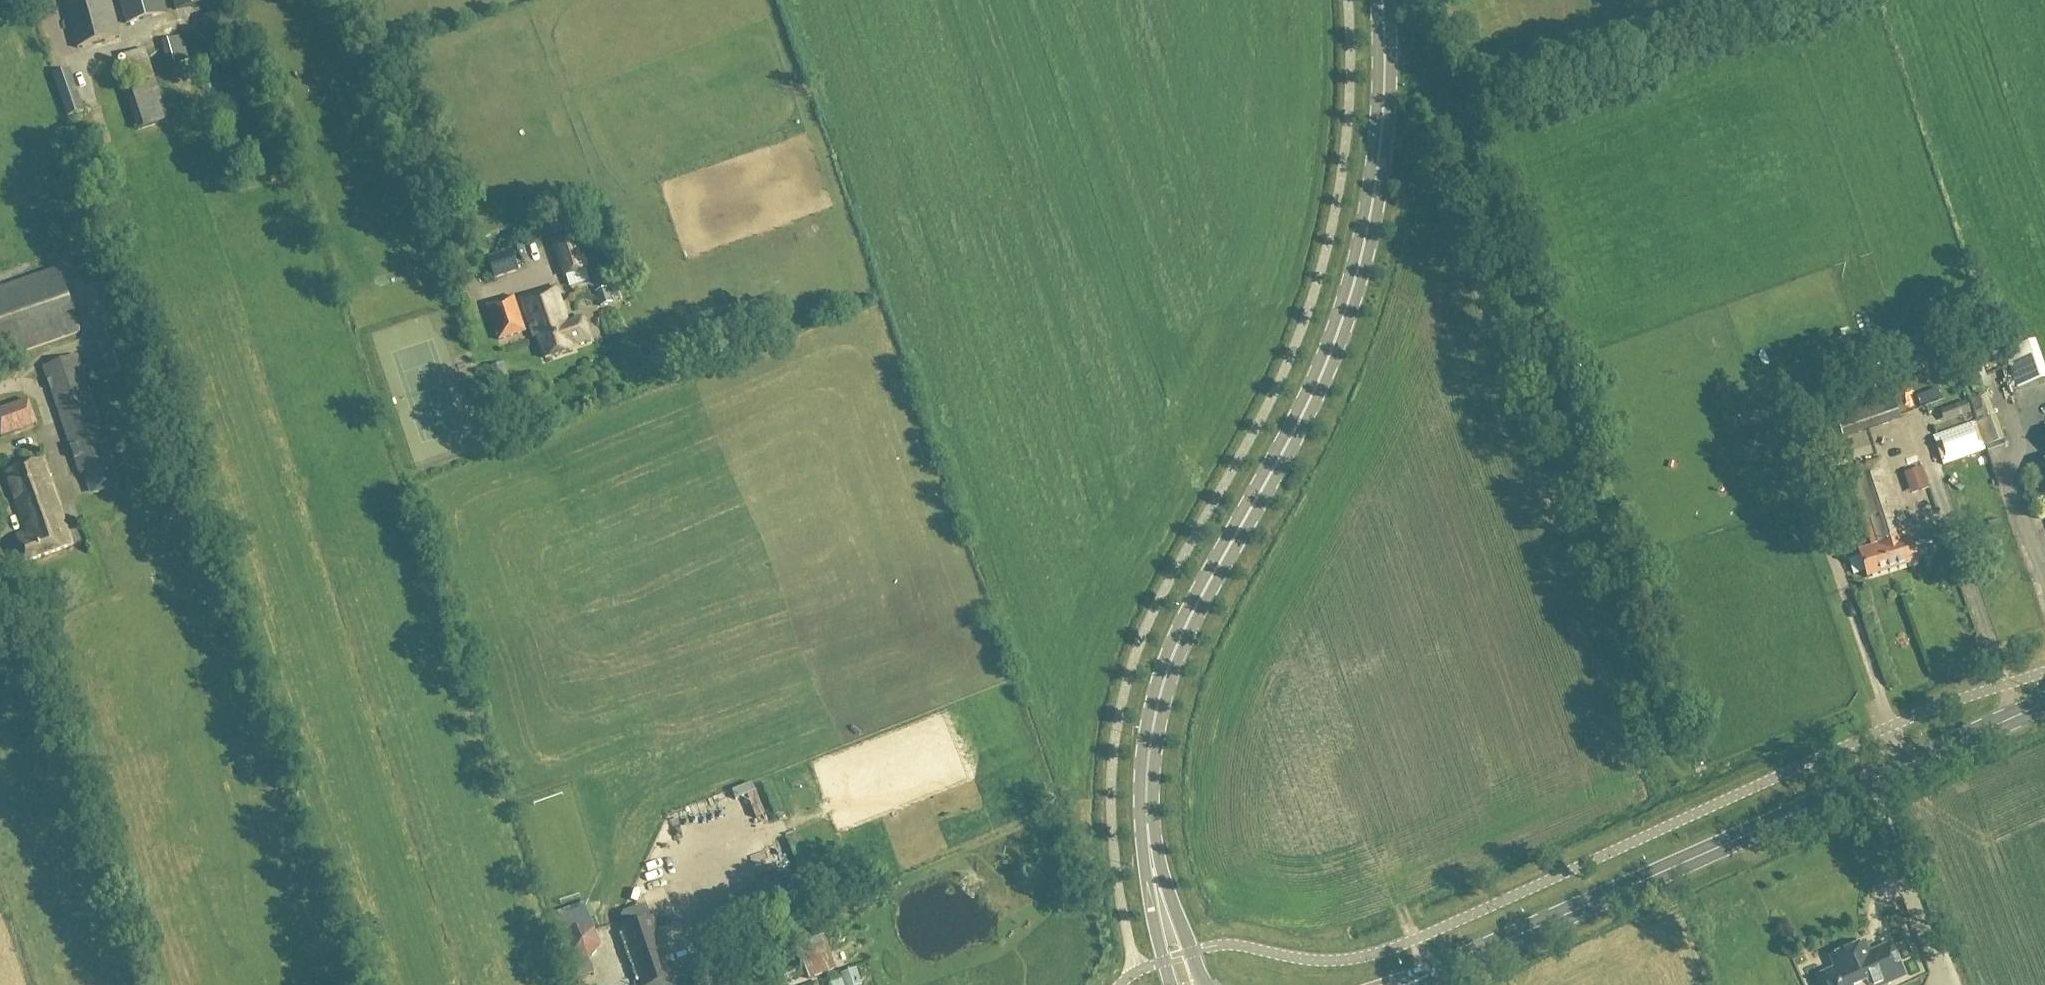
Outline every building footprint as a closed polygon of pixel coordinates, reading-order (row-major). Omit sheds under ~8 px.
[(78,49),(119,38),(109,0),(66,0),(78,49)] [(125,25),(163,13),(159,0),(118,0),(125,25)] [(176,12),(209,3),(212,11),(230,6),(229,0),(173,0),(176,12)] [(199,38),(213,52),(232,47),(237,27),(223,13),(204,19),(199,38)] [(188,60),(182,38),(162,43),(168,64),(188,60)] [(145,51),(129,56),(127,64),(134,84),(154,78),(145,51)] [(68,72),(53,77),(67,117),(81,113),(68,72)] [(155,82),(125,92),(138,132),(141,131),(145,148),(172,139),(167,121),(155,82)] [(587,271),(576,237),(553,245),(565,279),(587,271)] [(509,251),(488,259),(495,280),(517,272),(509,251)] [(0,288),(0,361),(78,334),(56,269),(0,288)] [(521,301),(533,340),(538,338),(545,361),(573,352),(571,348),(589,342),(582,320),(567,325),(556,290),(521,301)] [(607,291),(594,294),(600,308),(612,304),(607,291)] [(514,299),(487,307),(498,342),(525,334),(514,299)] [(98,336),(110,375),(139,365),(127,326),(98,336)] [(1938,328),(1922,333),(1927,347),(1942,342),(1938,328)] [(2003,353),(2017,391),(2044,381),(2044,373),(2034,342),(2003,353)] [(114,462),(76,357),(42,369),(80,474),(114,462)] [(1979,363),(1964,369),(1973,393),(1989,388),(1979,363)] [(506,372),(490,378),(493,390),(510,385),(506,372)] [(1841,410),(1844,409),(1889,393),(1886,380),(1835,396),(1841,410)] [(1898,419),(1889,393),(1844,409),(1852,435),(1898,419)] [(1,440),(38,427),(27,402),(0,411),(0,437),(1,440)] [(1844,409),(1841,410),(1834,412),(1843,438),(1852,435),(1844,409)] [(1995,419),(1977,425),(1985,447),(2003,441),(1995,419)] [(1934,440),(1942,466),(1983,452),(1974,426),(1934,440)] [(42,461),(5,474),(25,531),(24,531),(25,535),(15,538),(25,565),(73,548),(42,461)] [(1882,461),(1862,468),(1876,513),(1880,513),(1885,533),(1878,537),(1882,552),(1876,552),(1882,574),(1918,563),(1911,541),(1907,542),(1882,461)] [(2033,469),(2044,501),(2044,465),(2033,469)] [(1876,513),(1862,468),(1848,472),(1871,548),(1857,552),(1865,579),(1882,574),(1876,552),(1882,552),(1878,537),(1885,533),(1880,513),(1876,513)] [(1921,469),(1904,475),(1910,495),(1928,490),(1921,469)] [(790,916),(777,884),(748,896),(761,928),(790,916)] [(568,909),(553,916),(563,942),(564,941),(570,958),(577,979),(594,973),(589,960),(600,947),(593,929),(575,927),(568,909)] [(641,984),(659,984),(672,981),(651,922),(623,932),(641,984)] [(809,979),(835,970),(824,940),(798,949),(809,979)] [(1891,945),(1869,955),(1865,944),(1851,950),(1852,953),(1848,955),(1846,952),(1830,959),(1835,970),(1820,976),(1824,984),(1890,984),(1905,978),(1891,945)] [(856,970),(840,975),(844,984),(861,984),(856,970)]
